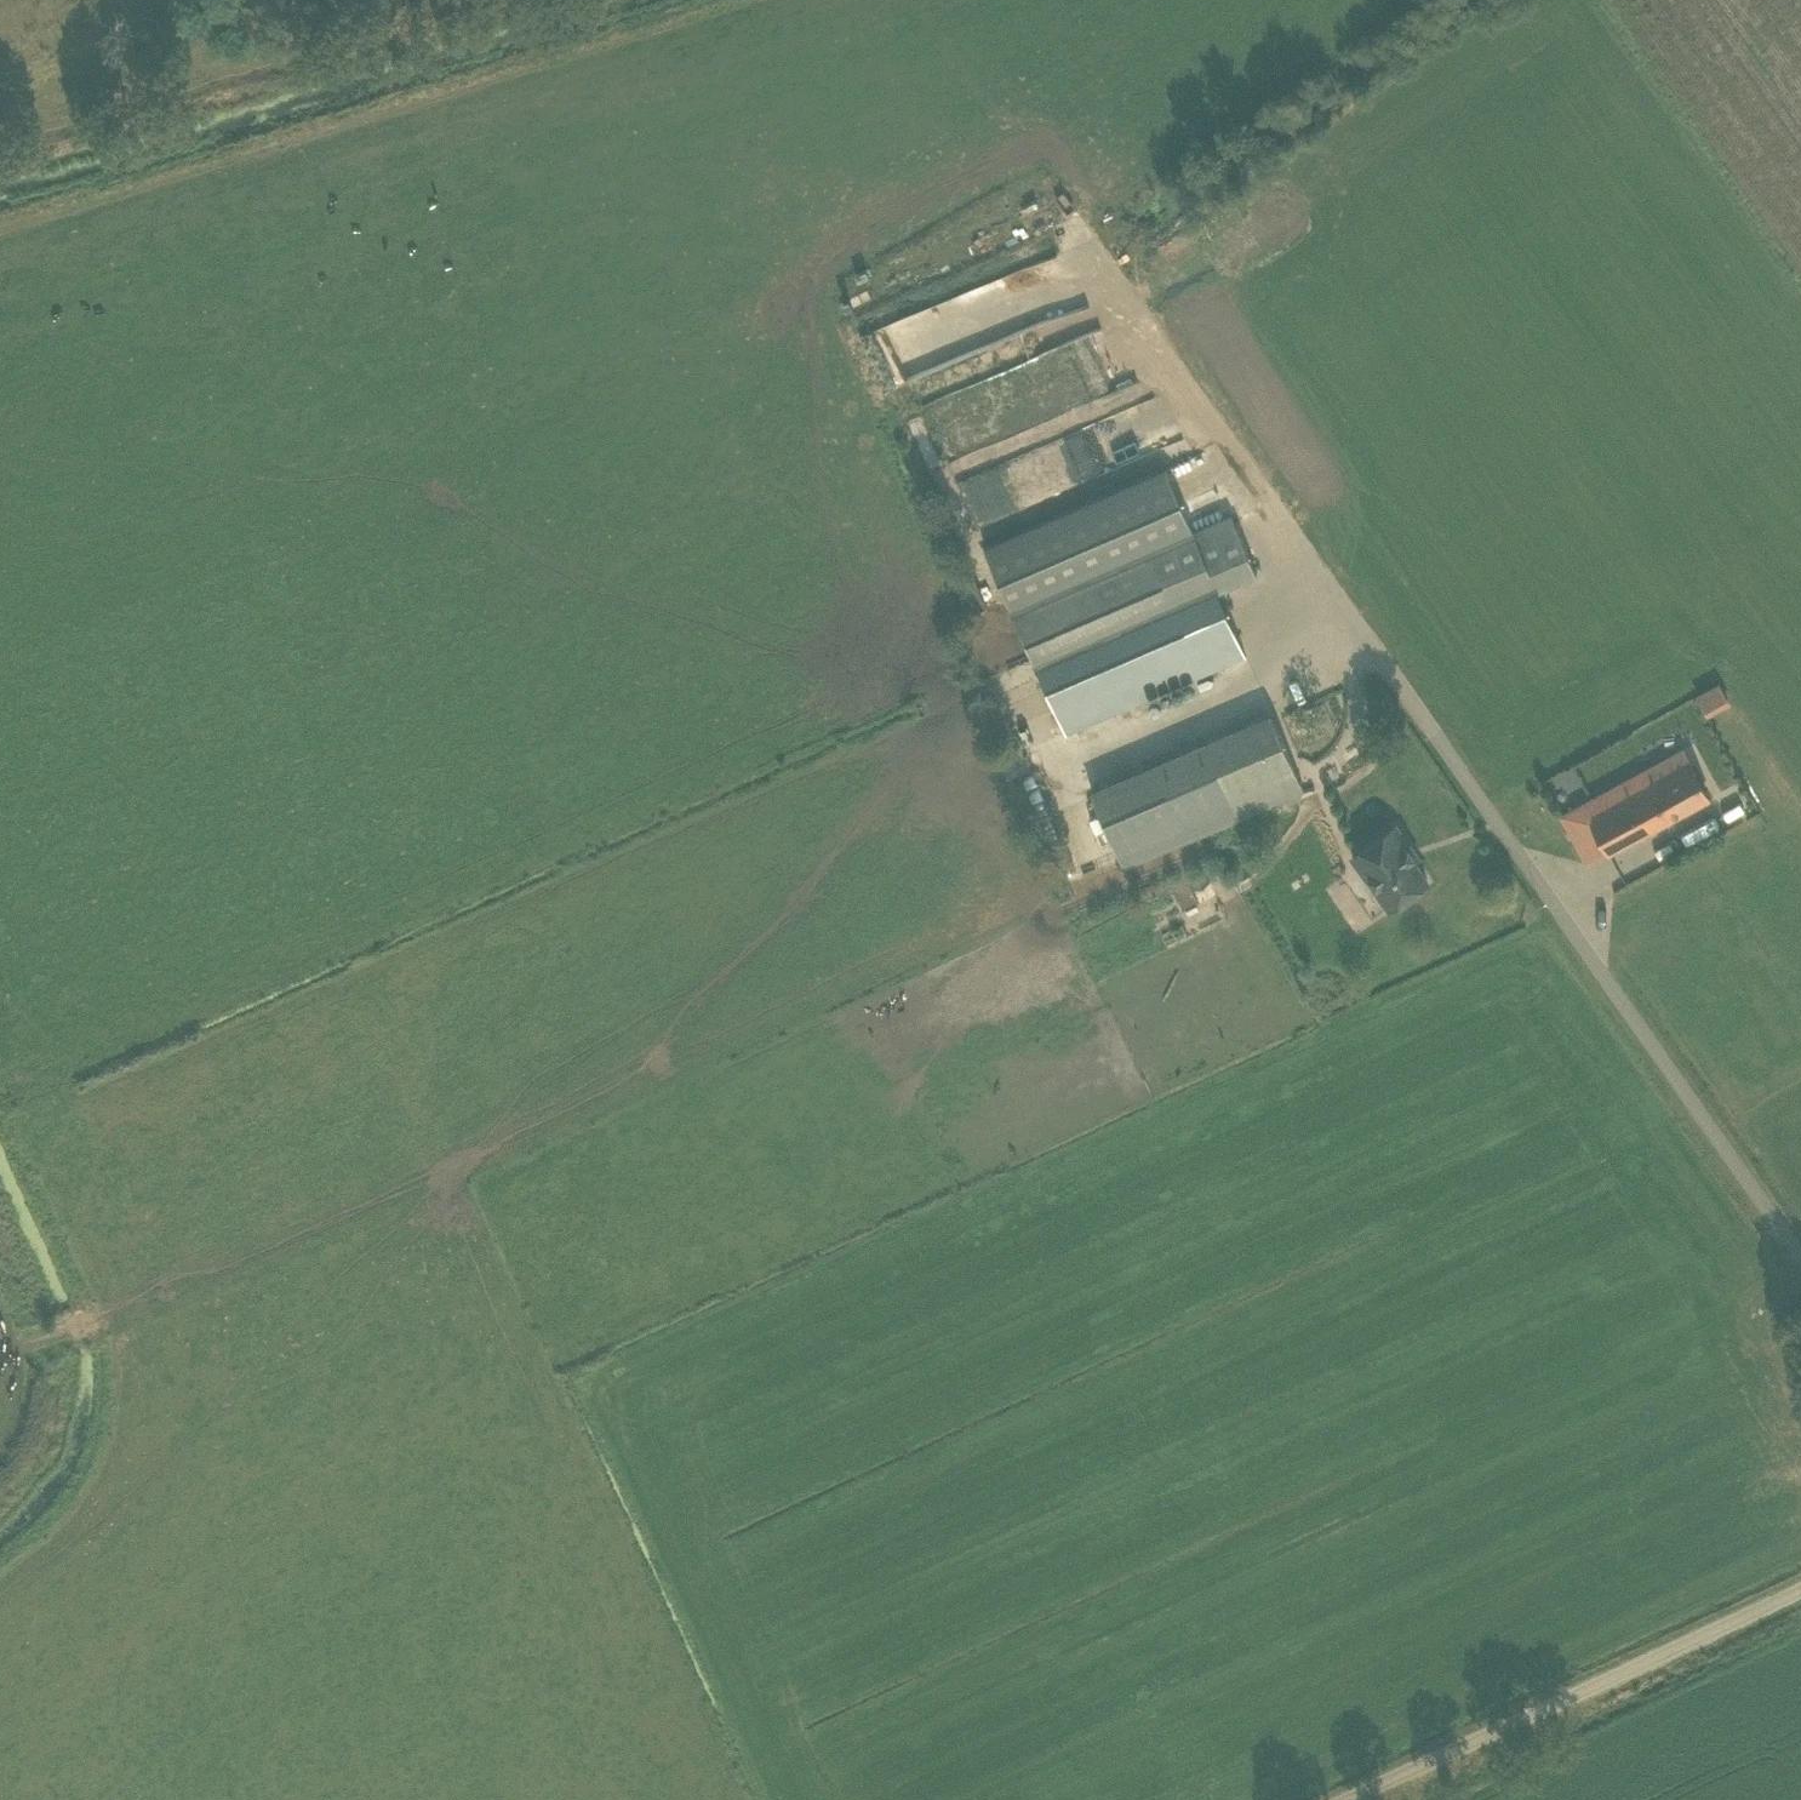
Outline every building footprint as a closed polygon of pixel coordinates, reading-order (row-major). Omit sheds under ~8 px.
[(1090,400),(1095,414),(1125,404),(1121,390),(1090,400)] [(1246,655),(1218,590),(1257,573),(1231,513),(1194,529),(1166,466),(1143,477),(985,546),(1066,732),(1246,655)] [(1731,703),(1719,681),(1696,694),(1708,715),(1731,703)] [(1093,794),(1124,866),(1304,788),(1273,717),(1093,794)] [(1644,768),(1583,804),(1565,813),(1591,859),(1607,849),(1608,852),(1703,797),(1686,767),(1654,785),(1644,768)] [(1389,908),(1428,880),(1404,846),(1408,843),(1395,825),(1352,856),(1389,908)]
